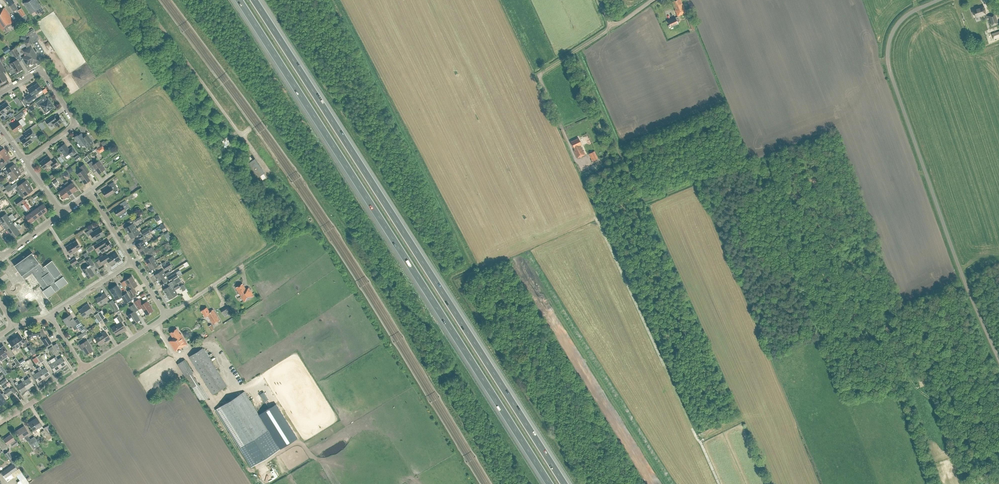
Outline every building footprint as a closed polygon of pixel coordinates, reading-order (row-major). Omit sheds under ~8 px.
[(13,0),(6,0),(9,5),(13,11),(18,8),(14,2),(13,0)] [(23,3),(30,14),(35,11),(38,14),(40,13),(41,15),(45,12),(41,6),(37,0),(28,0),(23,3)] [(686,12),(681,0),(675,0),(672,2),(675,9),(674,9),(677,16),(686,12)] [(985,9),(984,6),(972,9),(974,15),(977,14),(978,17),(983,15),(984,17),(986,18),(988,18),(990,18),(992,25),(998,23),(995,14),(989,16),(988,16),(987,15),(986,14),(984,9),(985,9)] [(15,22),(4,7),(0,10),(0,27),(2,30),(15,22)] [(688,12),(686,13),(685,13),(690,26),(687,28),(689,31),(694,29),(688,12)] [(700,26),(696,15),(692,17),(696,28),(700,26)] [(668,20),(669,24),(667,25),(669,28),(678,24),(675,17),(668,20)] [(27,33),(33,43),(39,39),(33,29),(27,33)] [(33,44),(29,38),(23,42),(26,47),(33,44)] [(34,43),(40,53),(44,51),(37,41),(34,43)] [(39,59),(31,46),(26,50),(28,54),(23,58),(27,65),(31,63),(32,64),(39,59)] [(15,57),(17,60),(10,63),(16,73),(23,69),(19,62),(21,60),(14,48),(10,50),(15,57)] [(32,87),(31,86),(28,89),(31,93),(25,97),(29,102),(36,97),(35,95),(42,90),(37,83),(32,87)] [(22,104),(17,97),(13,99),(19,106),(22,104)] [(41,99),(36,103),(39,107),(41,106),(43,109),(45,111),(46,113),(49,111),(49,110),(54,107),(48,98),(43,102),(41,99)] [(2,114),(11,108),(6,101),(0,106),(0,111),(2,114)] [(54,115),(51,117),(46,121),(49,126),(53,123),(55,126),(63,120),(59,115),(56,118),(54,115)] [(19,121),(11,126),(15,132),(22,126),(20,123),(23,121),(21,119),(19,121)] [(23,135),(25,138),(21,140),(25,146),(33,140),(31,137),(35,134),(31,129),(23,135)] [(87,133),(83,136),(81,133),(78,135),(78,134),(74,137),(79,143),(77,144),(80,147),(81,146),(85,144),(88,147),(93,143),(87,133)] [(581,144),(578,138),(571,141),(574,150),(573,150),(577,158),(585,155),(580,145),(581,144)] [(59,148),(57,149),(57,150),(59,152),(61,151),(65,156),(69,153),(71,156),(76,152),(72,147),(69,149),(65,143),(59,148)] [(593,151),(589,153),(592,161),(597,159),(593,151)] [(0,161),(0,167),(1,168),(11,161),(9,158),(10,157),(7,153),(0,158),(0,161)] [(52,161),(48,156),(43,160),(40,162),(44,169),(51,164),(54,168),(59,164),(55,159),(52,161)] [(255,159),(253,160),(250,163),(249,163),(258,176),(264,172),(255,159)] [(93,174),(97,171),(99,173),(105,169),(99,160),(94,164),(92,161),(88,164),(92,169),(90,170),(93,174)] [(10,174),(18,168),(16,165),(15,166),(14,164),(5,171),(6,173),(8,172),(10,174)] [(77,174),(85,184),(90,180),(86,174),(89,171),(84,164),(80,167),(82,170),(77,174)] [(18,168),(10,174),(11,176),(10,178),(12,180),(21,174),(20,172),(18,168)] [(26,180),(16,187),(15,188),(18,193),(30,185),(28,182),(27,182),(26,180)] [(67,181),(66,182),(73,192),(78,189),(72,182),(70,184),(67,181)] [(114,181),(108,185),(110,187),(103,192),(106,197),(115,192),(114,191),(118,188),(114,181)] [(66,186),(64,188),(69,196),(73,192),(66,182),(64,184),(66,186)] [(4,191),(11,185),(10,183),(4,187),(5,187),(2,189),(4,191)] [(11,185),(4,191),(3,191),(5,193),(8,191),(8,192),(13,188),(11,185)] [(30,185),(18,193),(21,197),(22,198),(33,190),(32,188),(30,185)] [(62,190),(59,192),(64,199),(69,196),(64,188),(61,186),(60,187),(62,190)] [(34,200),(37,204),(44,213),(48,210),(43,203),(40,205),(38,202),(35,198),(34,199),(34,200)] [(125,200),(120,204),(122,206),(114,211),(118,216),(126,211),(125,210),(129,207),(125,200)] [(44,213),(37,204),(35,205),(37,208),(34,210),(39,217),(44,213)] [(30,209),(28,210),(35,220),(39,217),(34,210),(32,212),(30,209)] [(35,220),(28,210),(26,211),(28,214),(26,216),(31,223),(35,220)] [(0,218),(0,221),(2,224),(13,216),(12,214),(8,216),(6,213),(0,218)] [(15,217),(13,216),(2,224),(5,229),(13,223),(11,220),(15,217)] [(13,223),(5,229),(9,234),(20,225),(19,223),(17,225),(15,222),(13,223)] [(128,233),(136,228),(133,223),(125,228),(128,233)] [(22,227),(20,225),(9,234),(13,238),(20,233),(18,230),(22,227)] [(92,229),(86,233),(88,236),(91,234),(95,240),(105,234),(100,227),(93,231),(92,229)] [(143,236),(150,232),(150,231),(152,230),(150,227),(141,232),(143,236)] [(136,228),(128,233),(131,238),(139,233),(136,228)] [(136,240),(138,243),(135,245),(138,250),(146,245),(145,242),(148,240),(145,235),(136,240)] [(104,239),(99,242),(94,246),(97,249),(100,247),(102,252),(112,246),(108,240),(105,242),(104,239)] [(71,254),(81,247),(76,240),(71,244),(70,243),(66,246),(71,254)] [(148,248),(146,245),(138,250),(141,254),(144,253),(146,256),(153,251),(154,250),(152,246),(148,248)] [(147,258),(145,260),(148,265),(156,260),(153,255),(154,254),(153,251),(146,256),(147,258)] [(15,262),(16,264),(14,265),(24,279),(32,273),(44,289),(43,291),(47,297),(68,283),(52,260),(43,267),(32,252),(24,258),(22,256),(15,262)] [(120,259),(116,252),(109,257),(107,254),(99,259),(103,264),(108,260),(111,265),(120,259)] [(96,268),(94,264),(90,258),(86,260),(89,265),(82,269),(88,278),(95,274),(92,270),(96,268)] [(156,260),(148,265),(151,270),(153,268),(155,271),(162,266),(160,264),(159,265),(156,260)] [(165,270),(172,266),(170,262),(166,264),(163,266),(165,270)] [(166,274),(165,274),(163,269),(154,275),(157,280),(166,274)] [(167,272),(165,274),(166,274),(157,280),(160,285),(162,283),(164,286),(182,274),(180,270),(168,277),(166,275),(171,272),(170,271),(167,272)] [(130,277),(125,280),(121,283),(123,286),(127,284),(130,289),(128,291),(130,295),(136,292),(134,287),(137,285),(133,278),(133,277),(132,275),(130,277)] [(166,287),(163,289),(166,294),(175,289),(174,288),(173,286),(180,281),(178,277),(164,286),(165,285),(166,287)] [(246,289),(242,283),(235,287),(244,301),(254,296),(249,287),(246,289)] [(127,293),(124,295),(117,285),(110,289),(116,300),(122,296),(126,303),(131,300),(127,293)] [(175,289),(166,294),(169,299),(178,294),(175,290),(180,287),(179,285),(174,288),(175,289)] [(105,293),(96,298),(100,305),(109,299),(105,293)] [(19,305),(21,307),(20,308),(22,310),(30,302),(26,298),(19,305)] [(153,310),(147,301),(143,303),(139,298),(134,301),(138,309),(141,307),(146,315),(153,310)] [(112,300),(110,301),(108,302),(113,311),(116,309),(117,310),(119,309),(118,309),(119,309),(116,302),(114,303),(112,300)] [(83,317),(92,311),(88,303),(84,305),(85,306),(79,310),(83,317)] [(133,324),(140,319),(135,311),(137,310),(133,304),(129,306),(132,311),(127,315),(133,324)] [(224,316),(228,313),(231,312),(227,305),(220,310),(224,316)] [(207,307),(201,310),(205,317),(207,315),(213,324),(220,320),(213,309),(209,311),(207,307)] [(71,314),(63,319),(67,325),(69,329),(77,324),(78,325),(77,326),(82,333),(86,330),(78,318),(75,320),(71,314)] [(120,333),(126,329),(121,321),(124,320),(120,315),(116,317),(120,322),(111,327),(116,334),(119,332),(120,333)] [(42,328),(27,330),(26,330),(25,330),(24,331),(24,332),(24,333),(24,335),(25,336),(28,335),(29,338),(41,335),(43,339),(42,340),(46,347),(52,344),(47,336),(47,337),(43,331),(42,328)] [(180,334),(177,328),(170,333),(173,338),(169,341),(175,351),(187,344),(181,334),(180,334)] [(88,333),(86,330),(82,333),(77,336),(79,339),(88,333)] [(107,341),(110,339),(105,331),(102,333),(102,334),(95,338),(99,345),(106,340),(107,341)] [(19,334),(14,338),(19,346),(22,344),(25,347),(26,346),(28,350),(29,351),(30,351),(33,348),(30,343),(29,344),(26,339),(23,341),(19,334)] [(14,355),(19,351),(16,348),(19,346),(14,338),(8,341),(13,348),(11,350),(14,355)] [(87,340),(80,345),(79,344),(77,345),(81,350),(82,349),(86,355),(93,350),(90,346),(91,346),(87,340)] [(0,347),(0,353),(3,358),(7,355),(8,357),(11,356),(3,345),(0,347)] [(203,348),(189,356),(213,394),(226,385),(203,348)] [(67,364),(62,356),(57,359),(55,356),(53,357),(55,360),(61,370),(63,368),(67,364)] [(185,359),(177,364),(185,377),(192,373),(193,372),(185,359)] [(49,360),(47,361),(54,371),(53,372),(55,374),(55,373),(56,374),(59,372),(58,371),(60,369),(61,370),(60,368),(55,360),(51,363),(49,360)] [(27,370),(24,365),(23,364),(18,366),(20,368),(21,367),(24,372),(27,370)] [(39,367),(37,368),(39,371),(43,378),(45,380),(47,378),(50,375),(50,374),(45,367),(41,370),(39,367)] [(43,378),(39,371),(35,374),(33,370),(31,372),(37,382),(36,382),(38,384),(42,381),(41,381),(41,380),(43,378)] [(192,373),(185,377),(201,402),(208,397),(200,384),(199,384),(192,373)] [(31,388),(30,386),(33,385),(28,377),(24,380),(22,377),(20,378),(22,381),(27,389),(28,390),(31,388)] [(27,389),(22,381),(18,384),(16,381),(14,382),(21,392),(20,392),(22,395),(25,391),(24,390),(27,389)] [(244,391),(215,409),(239,448),(251,467),(280,449),(268,429),(244,391)] [(36,417),(28,423),(33,431),(35,429),(37,432),(40,430),(38,427),(41,425),(36,417)] [(24,425),(15,431),(20,439),(24,436),(27,441),(28,440),(30,444),(34,442),(36,441),(36,440),(34,436),(30,439),(27,435),(29,433),(24,425)] [(43,428),(43,430),(40,432),(43,436),(45,435),(47,439),(53,435),(50,430),(48,432),(45,427),(43,428)] [(14,439),(10,434),(3,439),(7,445),(10,443),(14,439)] [(266,467),(271,478),(281,474),(276,462),(266,467)] [(5,478),(10,474),(17,469),(13,463),(0,472),(5,478)] [(21,483),(25,483),(28,482),(21,472),(15,476),(21,483)]
